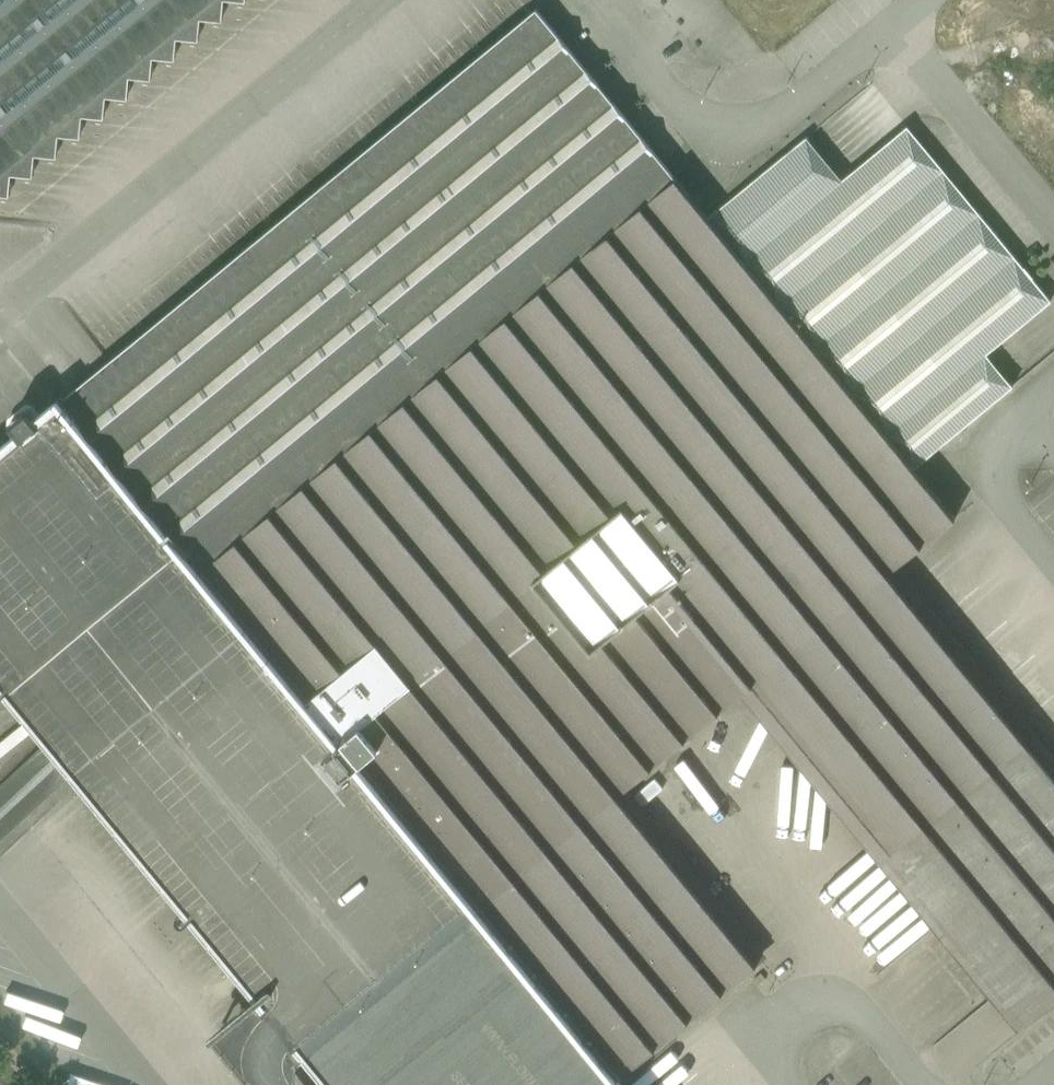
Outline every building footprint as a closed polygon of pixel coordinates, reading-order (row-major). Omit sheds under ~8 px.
[(6,196),(8,175),(29,177),(31,155),(53,157),(55,136),(77,138),(79,116),(100,118),(102,97),(124,99),(126,77),(147,79),(150,58),(171,60),(173,38),(195,40),(197,19),(218,21),(220,0),(0,0),(0,196),(6,196)] [(74,771),(307,1054),(333,1084),(623,1084),(617,1078),(620,1076),(621,1077),(757,964),(617,797),(751,686),(890,855),(1029,1023),(1053,1003),(1053,775),(888,573),(956,518),(591,74),(591,67),(575,47),(568,46),(537,9),(64,399),(56,389),(55,390),(62,398),(38,417),(31,408),(27,408),(12,420),(11,424),(19,433),(0,449),(0,681),(48,740),(0,786),(0,842),(74,771)]
